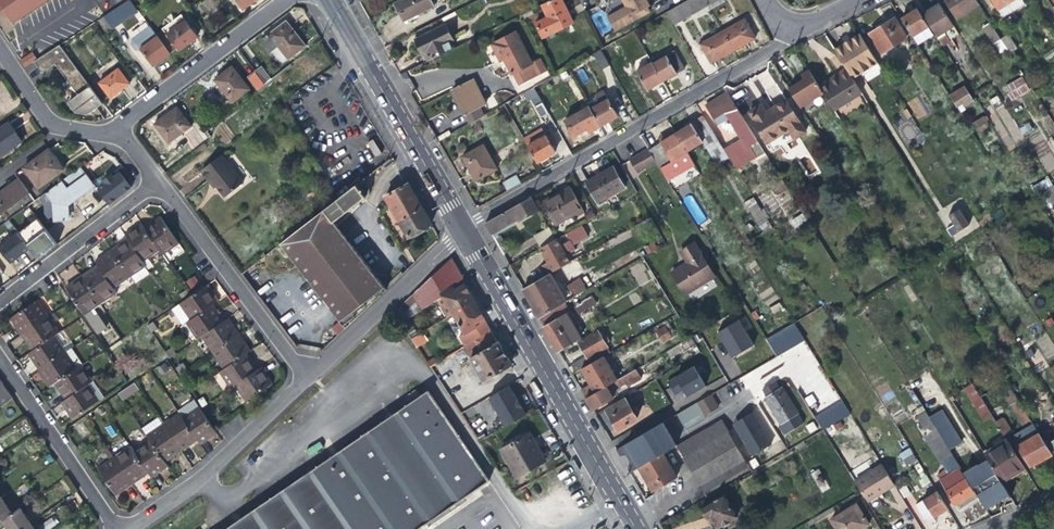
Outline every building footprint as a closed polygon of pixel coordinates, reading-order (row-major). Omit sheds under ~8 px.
[(7,13),(12,21),(44,0),(0,0),(0,3),(7,13)] [(130,0),(127,0),(103,15),(112,28),(138,11),(130,0)] [(243,9),(255,0),(236,0),(243,9)] [(394,2),(399,12),(403,21),(434,6),(432,0),(397,0),(394,2)] [(539,5),(546,17),(534,24),(542,39),(573,23),(566,10),(561,0),(549,0),(539,5)] [(606,4),(604,11),(613,29),(648,12),(646,7),(649,6),(646,0),(614,0),(606,4)] [(708,6),(704,0),(687,0),(666,12),(674,25),(694,14),(696,18),(710,10),(708,6)] [(708,6),(711,4),(713,8),(725,1),(724,0),(704,0),(708,6)] [(979,4),(977,0),(947,0),(957,17),(979,4)] [(1004,17),(1026,3),(1024,0),(993,0),(1004,17)] [(960,34),(954,25),(941,4),(931,10),(923,15),(936,36),(939,39),(946,35),(950,40),(960,34)] [(909,12),(901,17),(917,43),(932,34),(916,8),(909,12)] [(870,32),(882,52),(906,37),(894,18),(881,26),(870,32)] [(744,19),(722,32),(733,51),(745,45),(755,39),(744,19)] [(171,55),(184,45),(197,36),(186,21),(166,35),(160,40),(170,54),(171,55)] [(305,46),(286,21),(275,30),(261,40),(270,52),(278,46),(288,59),(305,46)] [(993,43),(1001,38),(991,22),(982,27),(993,43)] [(427,61),(455,47),(444,24),(416,38),(422,50),(427,61)] [(141,49),(154,65),(163,59),(170,54),(160,40),(150,28),(133,40),(132,45),(136,48),(141,49)] [(515,31),(491,44),(500,61),(505,59),(512,73),(513,73),(519,85),(546,71),(540,60),(531,64),(532,63),(515,31)] [(722,58),(733,51),(722,32),(700,44),(711,64),(722,58)] [(854,63),(872,52),(860,32),(852,38),(842,44),(854,63)] [(825,33),(811,40),(827,74),(841,67),(825,33)] [(1009,33),(1001,38),(1010,52),(1018,47),(1009,33)] [(622,37),(600,50),(607,63),(614,59),(617,63),(624,60),(621,55),(629,50),(622,37)] [(103,103),(59,44),(33,61),(37,66),(41,73),(54,63),(77,94),(68,101),(71,106),(75,112),(88,114),(103,103)] [(609,66),(607,63),(600,50),(592,54),(601,71),(609,66)] [(31,51),(20,59),(24,65),(36,58),(31,51)] [(674,52),(652,65),(662,82),(676,75),(684,70),(674,52)] [(656,86),(662,82),(652,65),(646,54),(634,61),(634,66),(636,71),(635,72),(646,92),(656,86)] [(877,65),(863,72),(867,79),(881,73),(877,65)] [(231,102),(249,88),(232,66),(224,72),(214,80),(231,102)] [(261,66),(254,71),(265,85),(271,80),(261,66)] [(830,79),(819,86),(824,93),(832,106),(860,89),(854,79),(846,66),(833,74),(835,76),(830,79)] [(98,82),(109,98),(120,90),(130,83),(118,67),(98,82)] [(824,93),(819,86),(810,70),(801,76),(804,80),(799,84),(790,89),(801,107),(824,93)] [(247,76),(258,91),(265,85),(254,71),(247,76)] [(483,77),(472,82),(472,80),(449,91),(455,104),(461,115),(484,104),(479,94),(489,89),(483,77)] [(1006,86),(1014,99),(1030,89),(1022,77),(1006,86)] [(963,85),(949,94),(957,107),(962,104),(964,106),(974,100),(963,85)] [(588,106),(590,108),(604,100),(596,86),(582,94),(588,106)] [(548,112),(534,87),(526,92),(540,116),(548,112)] [(834,110),(862,93),(860,89),(832,106),(834,110)] [(748,146),(758,140),(727,91),(717,97),(705,105),(718,125),(729,118),(740,137),(723,149),(728,157),(736,169),(755,157),(748,146)] [(604,100),(590,108),(600,127),(611,121),(619,117),(607,98),(604,100)] [(748,111),(773,151),(794,138),(795,139),(806,132),(786,100),(774,107),(766,112),(761,104),(748,111)] [(589,133),(600,127),(590,108),(588,106),(565,119),(575,136),(583,132),(587,129),(589,133)] [(169,142),(191,125),(177,107),(154,124),(169,142)] [(717,164),(728,157),(723,149),(703,116),(689,124),(676,133),(687,151),(703,142),(717,164)] [(976,132),(990,128),(986,116),(972,121),(976,132)] [(0,128),(0,156),(21,141),(14,131),(8,122),(0,128)] [(1021,130),(1024,133),(1032,128),(1030,124),(1021,130)] [(663,140),(648,149),(657,163),(660,168),(661,167),(669,181),(695,164),(687,151),(676,133),(663,140)] [(527,144),(538,163),(548,158),(556,153),(545,134),(527,144)] [(758,156),(764,153),(757,141),(751,145),(758,156)] [(483,144),(462,156),(469,169),(476,180),(496,169),(483,144)] [(50,149),(49,150),(24,167),(38,188),(63,169),(56,159),(50,149)] [(638,173),(657,163),(648,149),(638,155),(630,160),(638,173)] [(225,196),(243,182),(221,154),(201,170),(209,180),(211,179),(216,185),(225,196)] [(586,181),(598,203),(624,187),(612,166),(599,174),(586,181)] [(81,167),(45,193),(51,201),(53,220),(54,221),(70,219),(69,206),(94,186),(88,178),(81,167)] [(103,204),(131,190),(120,169),(97,181),(100,187),(96,189),(103,204)] [(29,190),(19,176),(0,190),(0,212),(29,190)] [(505,186),(508,191),(518,185),(514,177),(508,181),(509,183),(505,186)] [(281,243),(318,291),(329,282),(362,257),(388,237),(379,224),(352,244),(343,233),(335,221),(370,195),(370,187),(363,178),(338,198),(287,239),(281,243)] [(385,195),(403,227),(425,214),(406,182),(385,195)] [(543,203),(555,225),(575,214),(577,217),(584,213),(570,188),(556,195),(543,203)] [(44,220),(53,220),(51,201),(45,193),(40,197),(43,206),(44,220)] [(539,210),(531,196),(490,220),(486,223),(490,230),(492,235),(518,220),(519,222),(539,210)] [(767,220),(754,197),(745,202),(759,225),(767,220)] [(971,227),(957,204),(945,211),(952,223),(945,227),(953,238),(971,227)] [(794,227),(806,220),(802,213),(790,220),(794,227)] [(150,220),(142,225),(159,250),(162,254),(179,243),(158,214),(150,220)] [(409,238),(432,225),(428,219),(425,214),(403,227),(409,238)] [(56,243),(34,217),(0,246),(0,253),(10,265),(25,252),(34,262),(56,243)] [(144,261),(159,250),(142,225),(139,221),(132,226),(123,232),(127,237),(144,261)] [(542,248),(541,248),(546,257),(549,262),(543,265),(549,275),(551,273),(559,269),(571,262),(567,255),(577,250),(574,245),(589,236),(582,225),(565,234),(570,241),(560,247),(556,239),(555,240),(542,248)] [(542,248),(555,240),(549,228),(535,236),(542,248)] [(147,265),(144,261),(127,237),(118,243),(110,249),(129,277),(147,265)] [(688,263),(673,272),(686,293),(714,275),(695,244),(682,252),(688,263)] [(501,249),(504,255),(511,251),(507,245),(501,249)] [(114,288),(129,277),(110,249),(103,254),(95,260),(97,264),(114,288)] [(387,290),(362,257),(329,282),(357,319),(387,290)] [(423,311),(438,302),(444,298),(442,295),(453,288),(452,285),(463,278),(458,269),(452,258),(400,306),(402,308),(398,311),(400,315),(405,311),(406,312),(417,301),(423,311)] [(117,293),(114,288),(97,264),(88,270),(81,275),(101,304),(117,293)] [(90,311),(101,304),(81,275),(74,280),(65,286),(96,333),(106,327),(98,315),(95,317),(90,311)] [(186,280),(190,288),(199,283),(195,275),(186,280)] [(549,275),(524,289),(533,305),(541,318),(566,304),(564,302),(592,286),(586,275),(560,289),(558,291),(549,275)] [(447,305),(453,314),(474,301),(469,291),(464,284),(466,283),(463,278),(452,285),(453,288),(442,295),(444,298),(438,302),(441,308),(447,305)] [(346,329),(357,319),(329,282),(318,291),(329,306),(346,329)] [(179,304),(190,320),(214,304),(219,300),(214,293),(208,284),(192,296),(179,304)] [(16,327),(21,335),(49,316),(37,298),(9,317),(16,327)] [(575,308),(579,315),(597,304),(593,298),(575,308)] [(473,329),(477,337),(491,329),(483,316),(474,301),(453,314),(459,323),(465,334),(473,329)] [(197,340),(202,337),(225,320),(220,313),(214,304),(190,320),(186,323),(197,340)] [(575,322),(566,304),(541,318),(550,335),(559,350),(578,339),(570,325),(575,322)] [(28,345),(32,351),(56,335),(60,332),(49,316),(21,335),(28,345)] [(202,337),(214,354),(241,335),(236,327),(229,318),(225,320),(202,337)] [(754,346),(739,321),(718,333),(732,358),(754,346)] [(153,322),(147,326),(152,332),(158,329),(153,322)] [(338,323),(330,327),(335,335),(343,330),(338,323)] [(665,325),(657,330),(656,331),(663,344),(673,339),(665,325)] [(483,381),(512,364),(503,348),(491,329),(477,337),(464,345),(465,347),(472,359),(471,360),(477,371),(473,374),(478,383),(483,380),(483,381)] [(423,332),(418,335),(414,338),(419,346),(428,341),(423,332)] [(576,372),(581,370),(582,369),(604,356),(610,353),(598,332),(579,342),(584,351),(587,357),(579,361),(572,365),(576,372)] [(68,352),(56,335),(32,351),(28,354),(35,364),(40,371),(68,352)] [(214,354),(224,369),(246,354),(252,350),(246,342),(241,335),(214,354)] [(1024,354),(1032,366),(1041,360),(1034,348),(1024,354)] [(73,349),(68,352),(40,371),(45,379),(51,387),(55,384),(82,366),(84,364),(73,349)] [(231,391),(237,387),(259,372),(254,365),(246,354),(224,369),(219,373),(231,391)] [(618,380),(604,356),(582,369),(588,378),(591,384),(582,390),(587,398),(618,380)] [(427,362),(431,368),(438,363),(435,357),(432,359),(427,362)] [(1043,362),(1035,367),(1039,372),(1046,368),(1043,362)] [(93,381),(82,366),(55,384),(61,394),(66,400),(93,381)] [(684,390),(687,397),(705,387),(694,367),(668,382),(675,395),(684,390)] [(264,369),(259,372),(237,387),(247,402),(274,383),(271,378),(264,369)] [(637,369),(618,380),(587,398),(591,405),(593,410),(619,395),(615,389),(626,383),(628,387),(642,378),(637,369)] [(13,398),(2,385),(4,384),(0,379),(0,408),(13,398)] [(94,381),(93,381),(66,400),(61,403),(67,412),(72,418),(104,396),(94,381)] [(117,393),(122,401),(139,390),(134,382),(117,393)] [(1026,430),(1034,426),(1007,382),(999,387),(1026,430)] [(506,425),(526,414),(509,384),(489,396),(506,425)] [(984,421),(993,417),(981,398),(972,384),(964,389),(984,421)] [(804,423),(798,413),(782,389),(765,399),(781,423),(779,425),(786,435),(804,423)] [(429,391),(227,528),(421,528),(490,481),(429,391)] [(987,394),(981,398),(993,417),(1005,436),(1013,431),(1004,416),(1002,418),(987,394)] [(625,397),(605,409),(612,422),(617,430),(637,418),(635,415),(640,412),(637,407),(633,410),(625,397)] [(179,413),(183,418),(199,441),(202,445),(210,440),(218,434),(195,401),(179,412),(179,413)] [(704,418),(696,403),(695,403),(677,414),(676,414),(685,430),(704,418)] [(925,410),(950,450),(962,442),(938,403),(925,410)] [(809,409),(823,430),(831,426),(817,405),(809,409)] [(954,456),(950,450),(925,410),(917,416),(930,437),(927,439),(942,464),(954,456)] [(179,413),(163,424),(182,452),(190,447),(199,441),(183,418),(179,413)] [(753,414),(742,420),(745,424),(737,428),(753,457),(772,446),(753,414)] [(175,457),(182,452),(163,424),(159,417),(142,428),(150,440),(166,463),(175,457)] [(710,427),(677,446),(691,470),(700,486),(746,461),(722,420),(710,427)] [(742,420),(734,424),(737,428),(745,424),(742,420)] [(664,422),(626,443),(632,455),(639,468),(663,454),(677,446),(666,426),(664,422)] [(1041,461),(1052,456),(1038,433),(1033,436),(1031,432),(1017,439),(1020,443),(1017,445),(1030,467),(1041,461)] [(531,439),(533,438),(531,433),(501,450),(517,478),(546,461),(540,450),(537,451),(531,439)] [(538,445),(533,438),(531,439),(537,451),(540,450),(538,445)] [(983,453),(987,460),(1001,482),(1013,475),(1024,468),(1006,439),(983,453)] [(169,468),(166,463),(150,440),(134,450),(150,475),(153,479),(161,473),(169,468)] [(141,481),(150,475),(134,450),(130,445),(114,457),(134,485),(141,481)] [(663,454),(639,468),(646,480),(653,493),(677,479),(663,454)] [(907,467),(917,461),(913,454),(903,460),(907,467)] [(125,492),(134,485),(114,457),(98,468),(117,497),(125,492)] [(575,458),(572,460),(578,470),(581,468),(575,458)] [(977,464),(964,472),(980,498),(986,508),(994,503),(1008,494),(1001,482),(987,460),(980,464),(978,465),(977,464)] [(980,498),(964,472),(957,462),(937,475),(959,510),(970,504),(980,498)] [(881,494),(895,486),(881,464),(854,481),(868,503),(881,494)] [(833,495),(822,477),(817,480),(828,498),(829,498),(833,495)] [(940,515),(948,510),(937,493),(916,505),(925,520),(932,515),(934,518),(940,515)] [(702,509),(707,518),(711,516),(713,520),(717,527),(718,527),(738,516),(733,508),(731,509),(724,497),(702,509)] [(2,498),(0,500),(0,521),(2,520),(12,513),(2,498)] [(837,528),(863,528),(869,525),(856,504),(831,520),(837,528)] [(12,513),(2,520),(8,528),(23,528),(31,523),(20,508),(12,513)]
